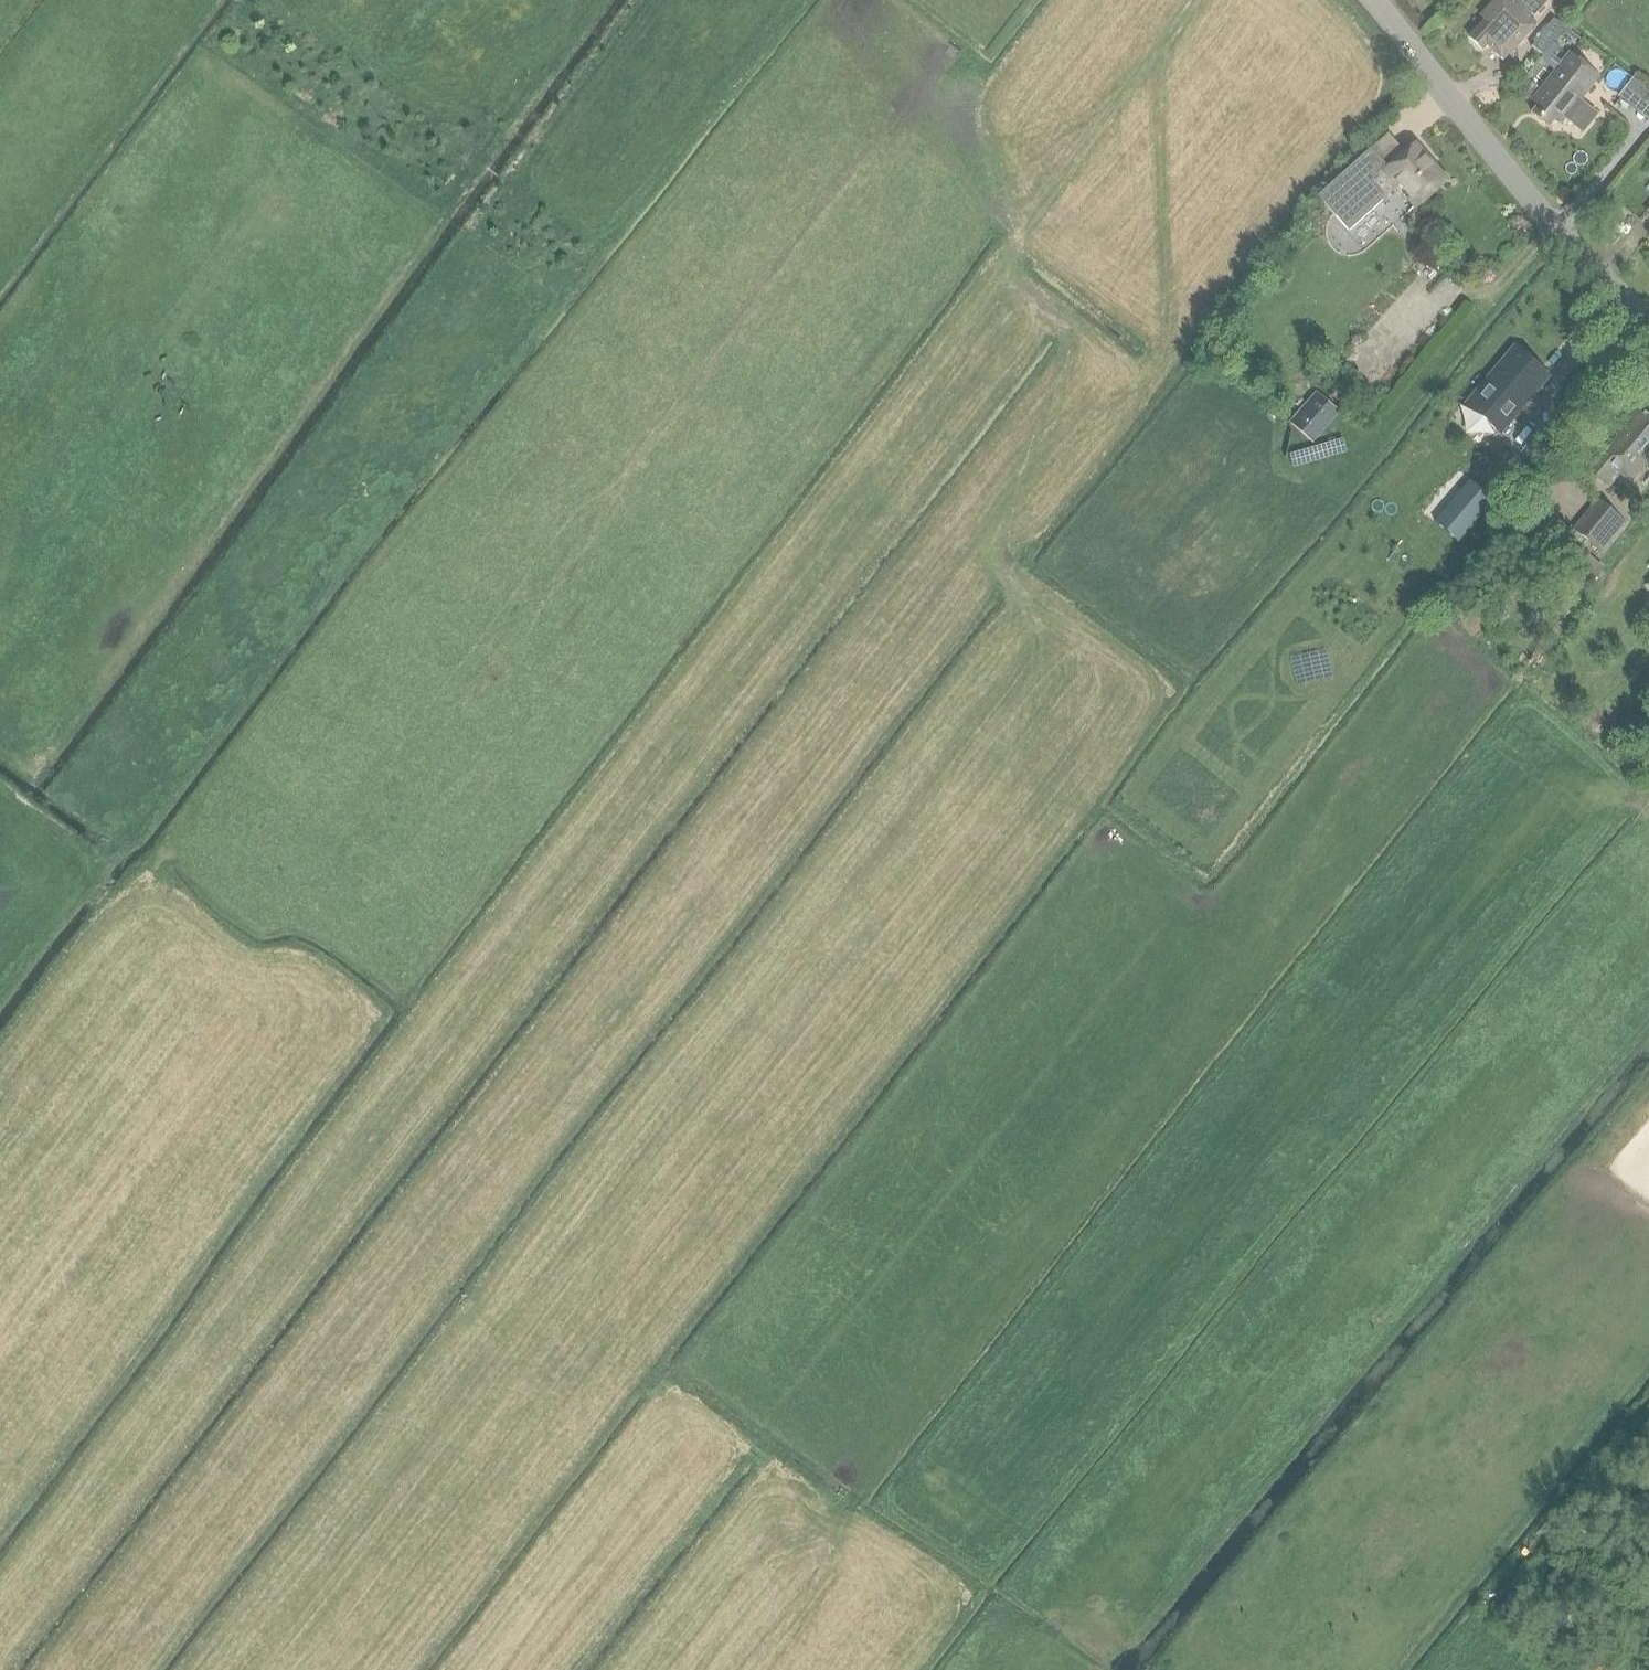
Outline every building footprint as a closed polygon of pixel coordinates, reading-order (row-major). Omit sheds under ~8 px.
[(1469,38),(1482,50),(1486,45),(1502,61),(1535,24),(1527,17),(1531,13),(1534,16),(1546,3),(1543,0),(1513,0),(1511,2),(1509,0),(1494,0),(1480,16),(1485,20),(1469,38)] [(1531,114),(1548,127),(1554,119),(1559,124),(1563,119),(1582,134),(1598,114),(1579,99),(1597,77),(1571,56),(1568,54),(1559,65),(1532,100),(1538,105),(1531,114)] [(1638,112),(1648,98),(1648,92),(1633,79),(1619,97),(1638,112)] [(1388,135),(1351,168),(1317,197),(1347,232),(1380,203),(1399,186),(1417,206),(1444,182),(1413,147),(1403,157),(1386,137),(1388,136),(1388,135)] [(1371,214),(1354,230),(1369,245),(1386,228),(1371,214)] [(1519,395),(1540,370),(1522,355),(1510,369),(1494,356),(1486,365),(1502,378),(1501,379),(1519,395)] [(1313,444),(1340,413),(1317,393),(1290,424),(1313,444)] [(1595,455),(1583,469),(1605,487),(1617,473),(1629,483),(1648,459),(1648,458),(1648,457),(1648,420),(1640,413),(1635,418),(1629,414),(1595,455)] [(1464,540),(1499,500),(1475,480),(1441,520),(1464,540)] [(1597,499),(1572,530),(1600,553),(1618,531),(1614,527),(1621,519),(1597,499)] [(1559,576),(1580,593),(1603,564),(1581,547),(1559,576)]
